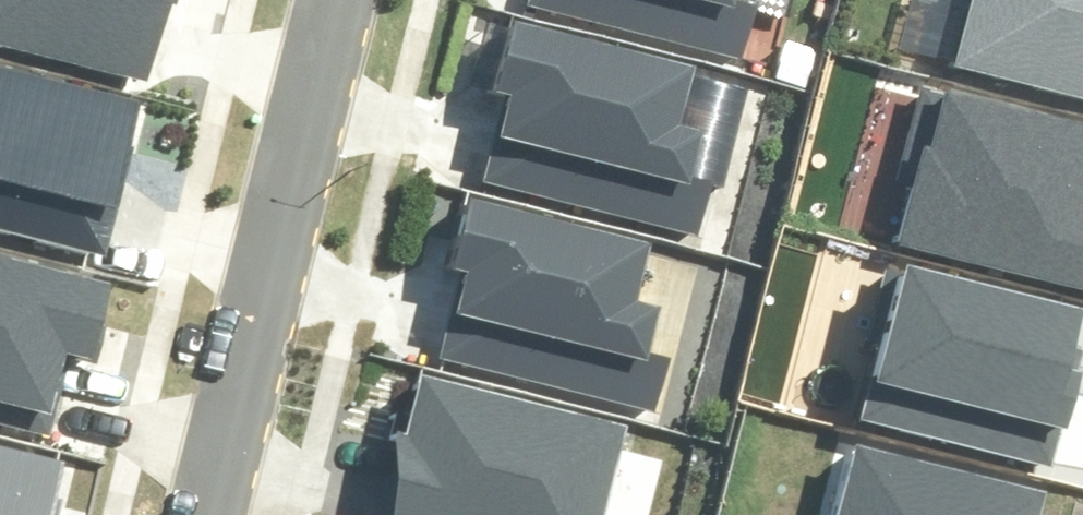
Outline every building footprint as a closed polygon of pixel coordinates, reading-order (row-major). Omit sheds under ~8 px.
[(150,88),(170,5),(183,8),(185,0),(0,0),(0,52),(150,88)] [(740,52),(751,7),(728,2),(729,0),(532,0),(740,52)] [(1082,92),(1082,0),(948,0),(979,8),(965,63),(1082,92)] [(686,62),(506,16),(489,82),(508,87),(486,171),(696,224),(707,179),(685,174),(695,130),(671,124),(686,62)] [(112,260),(149,104),(0,69),(0,234),(112,260)] [(1082,292),(1082,127),(936,89),(897,244),(1082,292)] [(648,243),(468,198),(451,264),(469,268),(448,353),(658,405),(669,361),(646,355),(657,312),(632,306),(648,243)] [(0,252),(0,418),(44,429),(62,356),(96,365),(117,281),(0,252)] [(904,264),(866,415),(1052,461),(1082,340),(1082,309),(904,264)] [(374,514),(599,514),(621,420),(420,374),(408,425),(396,422),(374,514)] [(0,444),(0,514),(54,514),(66,459),(0,444)] [(1052,493),(855,446),(838,514),(1046,514),(1052,493)]
